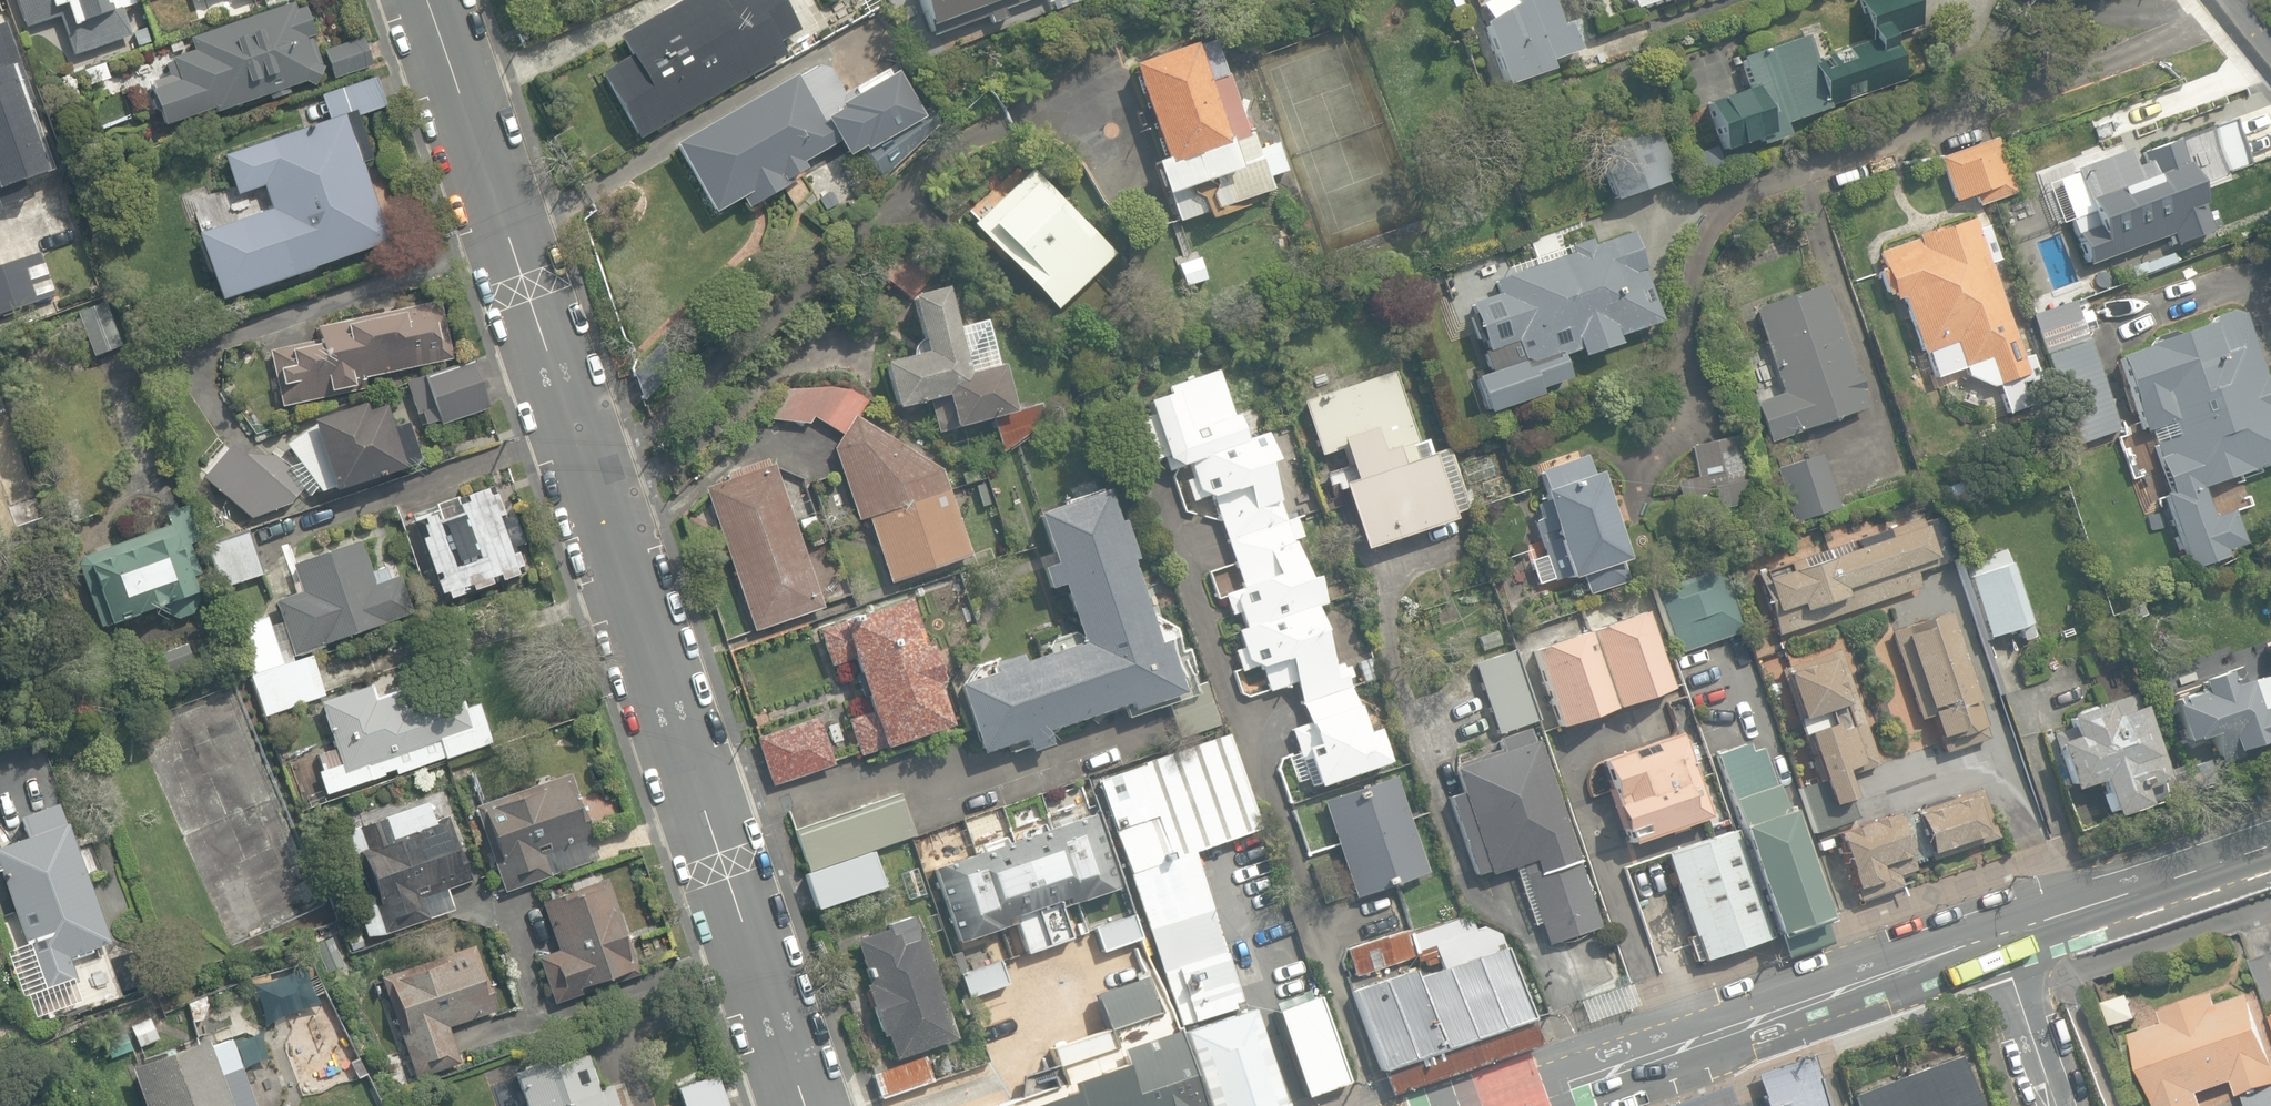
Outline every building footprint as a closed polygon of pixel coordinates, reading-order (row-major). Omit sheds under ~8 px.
[(73,56),(131,35),(122,8),(135,3),(133,0),(16,0),(25,28),(59,16),(73,56)] [(635,141),(786,56),(779,43),(799,32),(781,0),(682,0),(617,36),(628,56),(597,73),(635,141)] [(931,37),(986,15),(991,26),(1006,20),(1003,11),(1031,0),(917,0),(928,27),(931,37)] [(1053,13),(1085,0),(1048,0),(1053,13)] [(1502,87),(1549,71),(1547,64),(1578,53),(1567,24),(1559,26),(1550,0),(1511,0),(1513,5),(1480,24),(1502,87)] [(1633,10),(1657,2),(1658,3),(1667,0),(1625,0),(1631,4),(1633,10)] [(1719,153),(1758,141),(1760,146),(1788,137),(1784,125),(1828,111),(1826,104),(1900,81),(1887,39),(1920,28),(1911,0),(1854,0),(1868,42),(1813,60),(1805,36),(1738,57),(1748,89),(1713,100),(1703,104),(1712,134),(1719,153)] [(163,122),(164,125),(214,107),(215,112),(268,94),(269,94),(270,98),(290,92),(288,86),(305,80),(314,85),(324,65),(319,63),(310,36),(315,34),(305,5),(296,9),(293,1),(188,37),(193,49),(171,56),(176,72),(142,84),(156,124),(163,122)] [(26,197),(21,182),(57,169),(4,22),(0,24),(0,207),(26,197)] [(324,48),(333,77),(373,64),(363,35),(324,48)] [(1196,57),(1192,45),(1130,67),(1145,112),(1139,114),(1144,129),(1152,127),(1163,160),(1151,164),(1163,196),(1167,194),(1177,224),(1273,191),(1269,178),(1286,172),(1276,143),(1258,149),(1252,132),(1248,133),(1227,74),(1225,74),(1217,50),(1196,57)] [(675,145),(713,212),(739,197),(745,208),(794,181),(791,176),(806,168),(802,161),(834,143),(842,158),(861,147),(864,152),(868,150),(883,177),(903,165),(897,155),(910,147),(901,131),(921,120),(890,65),(843,94),(830,72),(815,67),(675,145)] [(197,235),(220,300),(387,242),(360,166),(373,161),(357,116),(384,107),(375,79),(321,98),(328,119),(221,157),(235,196),(262,186),(270,209),(197,235)] [(1592,139),(1610,201),(1673,182),(1654,121),(1592,139)] [(1973,196),(1977,207),(2014,194),(1994,137),(1937,157),(1952,202),(1973,196)] [(2066,218),(2084,266),(2170,235),(2174,246),(2210,233),(2177,140),(2139,154),(2140,156),(2131,159),(2128,150),(2072,170),(2081,195),(2083,194),(2089,210),(2066,218)] [(973,226),(1053,312),(1113,256),(1034,170),(973,226)] [(63,196),(75,191),(71,182),(59,186),(63,196)] [(60,224),(78,219),(75,208),(57,214),(60,224)] [(1997,385),(2004,409),(2033,400),(2028,385),(2037,382),(2026,350),(2019,352),(1972,217),(1916,236),(1917,240),(1877,253),(1882,269),(1877,270),(1885,295),(1890,294),(1892,299),(1900,297),(1918,355),(1931,351),(1938,374),(1961,367),(1963,374),(1989,388),(1997,385)] [(1661,321),(1629,233),(1592,247),(1589,239),(1565,248),(1567,255),(1492,282),(1497,295),(1466,306),(1483,353),(1491,350),(1493,355),(1486,375),(1504,382),(1511,368),(1521,364),(1523,370),(1577,350),(1580,358),(1618,345),(1615,338),(1661,321)] [(878,275),(909,301),(935,269),(904,243),(878,275)] [(38,300),(23,255),(0,263),(0,312),(38,300)] [(1753,401),(1766,442),(1866,409),(1860,391),(1862,390),(1857,374),(1854,375),(1823,284),(1751,308),(1751,310),(1779,393),(1753,401)] [(991,418),(1001,453),(1044,421),(1040,403),(1008,400),(1007,398),(1003,382),(1003,378),(999,366),(966,374),(951,315),(965,312),(958,285),(911,300),(923,353),(882,364),(894,410),(929,401),(937,432),(991,418)] [(75,307),(93,355),(122,344),(103,296),(75,307)] [(269,349),(281,404),(366,386),(363,376),(452,357),(439,299),(316,325),(319,338),(269,349)] [(2116,430),(2073,303),(2026,318),(2039,355),(2041,354),(2072,445),(2116,430)] [(2187,570),(2224,557),(2221,550),(2242,542),(2230,508),(2210,515),(2201,489),(2270,465),(2270,399),(2241,314),(2238,315),(2211,325),(2178,336),(2147,347),(2115,358),(2140,431),(2171,421),(2177,437),(2155,444),(2159,456),(2156,457),(2168,491),(2160,494),(2187,570)] [(633,372),(642,398),(671,368),(662,343),(633,372)] [(426,373),(435,398),(480,382),(471,357),(426,373)] [(1304,755),(1315,786),(1387,761),(1376,726),(1364,731),(1345,680),(1353,676),(1349,665),(1341,667),(1341,663),(1329,667),(1310,608),(1321,604),(1309,574),(1303,576),(1292,542),(1303,538),(1296,515),(1283,519),(1264,465),(1271,462),(1262,431),(1241,438),(1215,368),(1165,386),(1169,394),(1145,402),(1149,415),(1126,423),(1142,465),(1161,458),(1178,467),(1184,465),(1188,478),(1183,480),(1191,504),(1209,498),(1242,586),(1222,593),(1230,616),(1236,613),(1242,628),(1232,631),(1237,648),(1232,650),(1240,671),(1255,667),(1267,692),(1291,684),(1306,723),(1289,729),(1298,757),(1304,755)] [(1417,442),(1394,371),(1300,401),(1328,487),(1339,484),(1360,551),(1453,521),(1451,515),(1468,510),(1448,447),(1431,453),(1426,439),(1417,442)] [(867,519),(888,584),(970,556),(940,471),(853,418),(855,418),(865,400),(848,391),(830,388),(786,391),(756,419),(808,426),(812,418),(842,434),(841,436),(834,450),(856,521),(867,519)] [(331,484),(333,489),(419,462),(406,420),(390,425),(383,404),(366,410),(363,401),(310,418),(312,423),(284,443),(319,488),(331,484)] [(1676,481),(1682,511),(1708,506),(1705,490),(1744,482),(1734,437),(1689,447),(1696,477),(1676,481)] [(202,481),(249,520),(290,504),(307,484),(271,454),(242,456),(231,447),(202,481)] [(1776,470),(1793,523),(1839,507),(1821,454),(1815,457),(1776,470)] [(1580,575),(1587,595),(1626,581),(1620,561),(1625,560),(1596,473),(1590,475),(1584,455),(1537,471),(1544,491),(1539,493),(1546,516),(1532,521),(1544,555),(1529,560),(1537,584),(1552,579),(1554,583),(1580,575)] [(704,486),(754,629),(822,605),(773,462),(768,464),(766,457),(725,471),(728,478),(704,486)] [(1459,467),(1466,486),(1493,476),(1486,458),(1459,467)] [(964,485),(979,480),(975,469),(960,474),(964,485)] [(980,508),(990,505),(983,483),(973,486),(980,508)] [(445,590),(447,597),(462,592),(460,587),(470,584),(471,589),(490,582),(488,577),(498,574),(500,579),(517,573),(515,566),(521,564),(516,551),(511,552),(509,548),(523,543),(513,513),(498,518),(497,515),(503,513),(496,493),(489,495),(486,487),(465,494),(467,500),(456,503),(459,511),(458,512),(458,511),(436,518),(433,512),(422,516),(424,522),(420,524),(424,535),(419,537),(432,573),(437,572),(439,578),(434,579),(439,592),(445,590)] [(951,678),(976,756),(1022,741),(1026,753),(1050,746),(1045,731),(1121,706),(1125,718),(1166,704),(1177,739),(1219,725),(1205,682),(1192,687),(1173,630),(1154,617),(1147,619),(1127,560),(1134,558),(1121,519),(1114,521),(1104,490),(1034,513),(1051,567),(1040,571),(1046,590),(1056,586),(1072,633),(1052,639),(1048,657),(1020,666),(1017,656),(974,671),(951,678)] [(98,622),(109,626),(158,609),(176,619),(192,613),(196,599),(188,578),(207,571),(184,507),(162,515),(166,526),(75,559),(98,622)] [(799,518),(803,529),(817,525),(814,514),(799,518)] [(1754,574),(1775,636),(1918,589),(1913,573),(1953,560),(1939,518),(1921,524),(1919,519),(1754,574)] [(807,530),(811,544),(821,541),(817,527),(807,530)] [(205,542),(220,587),(262,573),(247,528),(205,542)] [(234,628),(264,717),(324,696),(311,656),(295,661),(293,655),(411,615),(398,577),(387,581),(382,567),(369,572),(359,540),(290,564),(298,585),(291,587),(294,596),(276,602),(282,621),(270,625),(267,617),(234,628)] [(2033,635),(2003,550),(1957,566),(1983,641),(2018,629),(2022,639),(2033,635)] [(1651,588),(1674,655),(1713,641),(1743,631),(1720,564),(1713,567),(1651,588)] [(847,718),(859,753),(949,724),(935,681),(940,680),(928,642),(922,644),(906,597),(817,627),(829,664),(852,656),(858,672),(854,673),(862,695),(865,693),(871,710),(847,718)] [(1588,630),(1615,708),(1670,689),(1643,611),(1588,630)] [(1939,742),(1943,754),(1987,739),(1983,727),(1986,726),(1947,612),(1889,632),(1919,720),(1929,716),(1937,743),(1939,742)] [(1530,652),(1555,728),(1613,708),(1588,633),(1530,652)] [(1814,833),(1815,833),(1856,819),(1841,778),(1880,764),(1839,648),(1780,669),(1821,780),(1798,788),(1814,833)] [(1472,664),(1495,735),(1536,721),(1513,650),(1472,664)] [(2166,700),(2183,746),(2207,737),(2214,755),(2230,749),(2232,755),(2270,742),(2270,708),(2270,704),(2270,703),(2270,671),(2242,681),(2237,666),(2195,681),(2197,689),(2166,700)] [(315,773),(322,797),(491,740),(478,703),(463,709),(455,684),(413,698),(408,683),(373,694),(370,684),(315,702),(331,749),(319,753),(324,770),(315,773)] [(2098,780),(2110,816),(2145,804),(2139,788),(2163,780),(2133,694),(2133,693),(2064,717),(2068,727),(2053,732),(2056,742),(2053,743),(2069,790),(2098,780)] [(755,736),(772,784),(833,763),(817,715),(755,736)] [(1533,742),(1528,728),(1495,739),(1499,749),(1454,764),(1455,768),(1451,769),(1460,793),(1447,797),(1475,877),(1487,873),(1488,876),(1513,868),(1533,927),(1539,925),(1547,945),(1556,942),(1558,942),(1560,943),(1563,943),(1565,943),(1567,943),(1570,943),(1572,942),(1574,942),(1576,941),(1578,940),(1580,939),(1582,938),(1584,937),(1586,935),(1588,934),(1589,932),(1591,931),(1601,927),(1536,740),(1533,742)] [(1127,871),(1179,1024),(1241,1004),(1192,849),(1260,826),(1228,731),(1141,761),(1142,764),(1097,779),(1128,870),(1127,871)] [(1709,836),(1704,820),(1708,818),(1678,733),(1600,760),(1615,804),(1610,806),(1619,833),(1625,831),(1630,845),(1669,831),(1671,836),(1686,830),(1690,842),(1709,836)] [(1782,954),(1784,959),(1829,944),(1827,938),(1761,750),(1750,753),(1746,742),(1713,754),(1782,954)] [(475,804),(504,889),(551,873),(543,852),(593,835),(570,771),(475,804)] [(1320,800),(1353,896),(1425,872),(1393,776),(1320,800)] [(1863,898),(1865,904),(1901,892),(1897,878),(1914,872),(1911,863),(1929,857),(1930,861),(1995,839),(1979,790),(1895,818),(1893,812),(1833,832),(1855,900),(1863,898)] [(14,795),(0,800),(0,872),(44,994),(78,982),(69,958),(109,944),(85,878),(102,872),(91,842),(75,848),(66,825),(64,826),(56,805),(22,817),(14,795)] [(793,830),(818,907),(879,887),(868,852),(915,837),(902,795),(793,830)] [(434,820),(428,803),(345,832),(368,897),(355,905),(367,937),(385,935),(455,910),(448,890),(471,882),(448,816),(434,820)] [(1014,923),(1025,954),(1069,939),(1059,908),(1116,888),(1090,814),(1004,844),(1002,838),(978,846),(980,852),(931,869),(957,943),(1014,923)] [(1686,939),(1695,964),(1768,938),(1730,833),(1636,865),(1641,878),(1667,869),(1691,937),(1686,939)] [(898,874),(908,901),(924,895),(915,869),(898,874)] [(538,954),(553,1001),(640,972),(608,876),(541,899),(557,948),(538,954)] [(886,1033),(894,1057),(956,1036),(920,930),(916,931),(910,914),(886,922),(887,926),(854,937),(869,981),(864,982),(881,1034),(886,1033)] [(1133,914),(1093,928),(1101,953),(1141,939),(1133,914)] [(1351,992),(1388,1097),(1537,1045),(1534,1036),(1499,938),(1458,917),(1408,934),(1406,928),(1348,949),(1358,976),(1413,956),(1415,964),(1424,961),(1426,965),(1437,961),(1440,969),(1415,978),(1413,970),(1351,992)] [(352,951),(364,947),(360,933),(348,937),(352,951)] [(380,976),(414,1077),(458,1063),(447,1027),(498,1011),(476,944),(380,976)] [(22,978),(33,973),(25,953),(14,958),(22,978)] [(2268,1011),(2270,1010),(2270,955),(2252,962),(2268,1011)] [(966,999),(1005,985),(997,961),(958,975),(966,999)] [(249,985),(262,1024),(319,1004),(305,965),(249,985)] [(1151,975),(1093,994),(1104,1030),(1050,1047),(1055,1063),(1021,1075),(1016,1099),(995,1105),(1197,1105),(1151,975)] [(1275,1012),(1305,1096),(1347,1082),(1318,998),(1311,1000),(1308,991),(1300,994),(1303,1002),(1275,1012)] [(2156,1105),(2205,1105),(2200,1093),(2234,1082),(2239,1097),(2244,1096),(2247,1105),(2270,1105),(2270,1056),(2251,995),(2218,1006),(2214,995),(2161,1012),(2165,1025),(2133,1035),(2156,1105)] [(1250,1007),(1180,1031),(1205,1105),(1282,1105),(1250,1007)] [(138,1049),(160,1039),(149,1018),(128,1028),(138,1049)] [(131,1068),(145,1105),(255,1105),(231,1040),(210,1047),(207,1040),(131,1068)] [(871,1071),(879,1097),(932,1079),(923,1053),(871,1071)] [(516,1079),(525,1105),(617,1105),(610,1085),(599,1089),(587,1055),(516,1079)] [(931,1061),(936,1076),(951,1073),(945,1055),(931,1061)] [(1765,1105),(1827,1105),(1810,1055),(1754,1074),(1765,1105)] [(1851,1096),(1855,1105),(1974,1105),(1957,1058),(1851,1096)] [(684,1105),(727,1105),(716,1073),(677,1086),(684,1105)]
